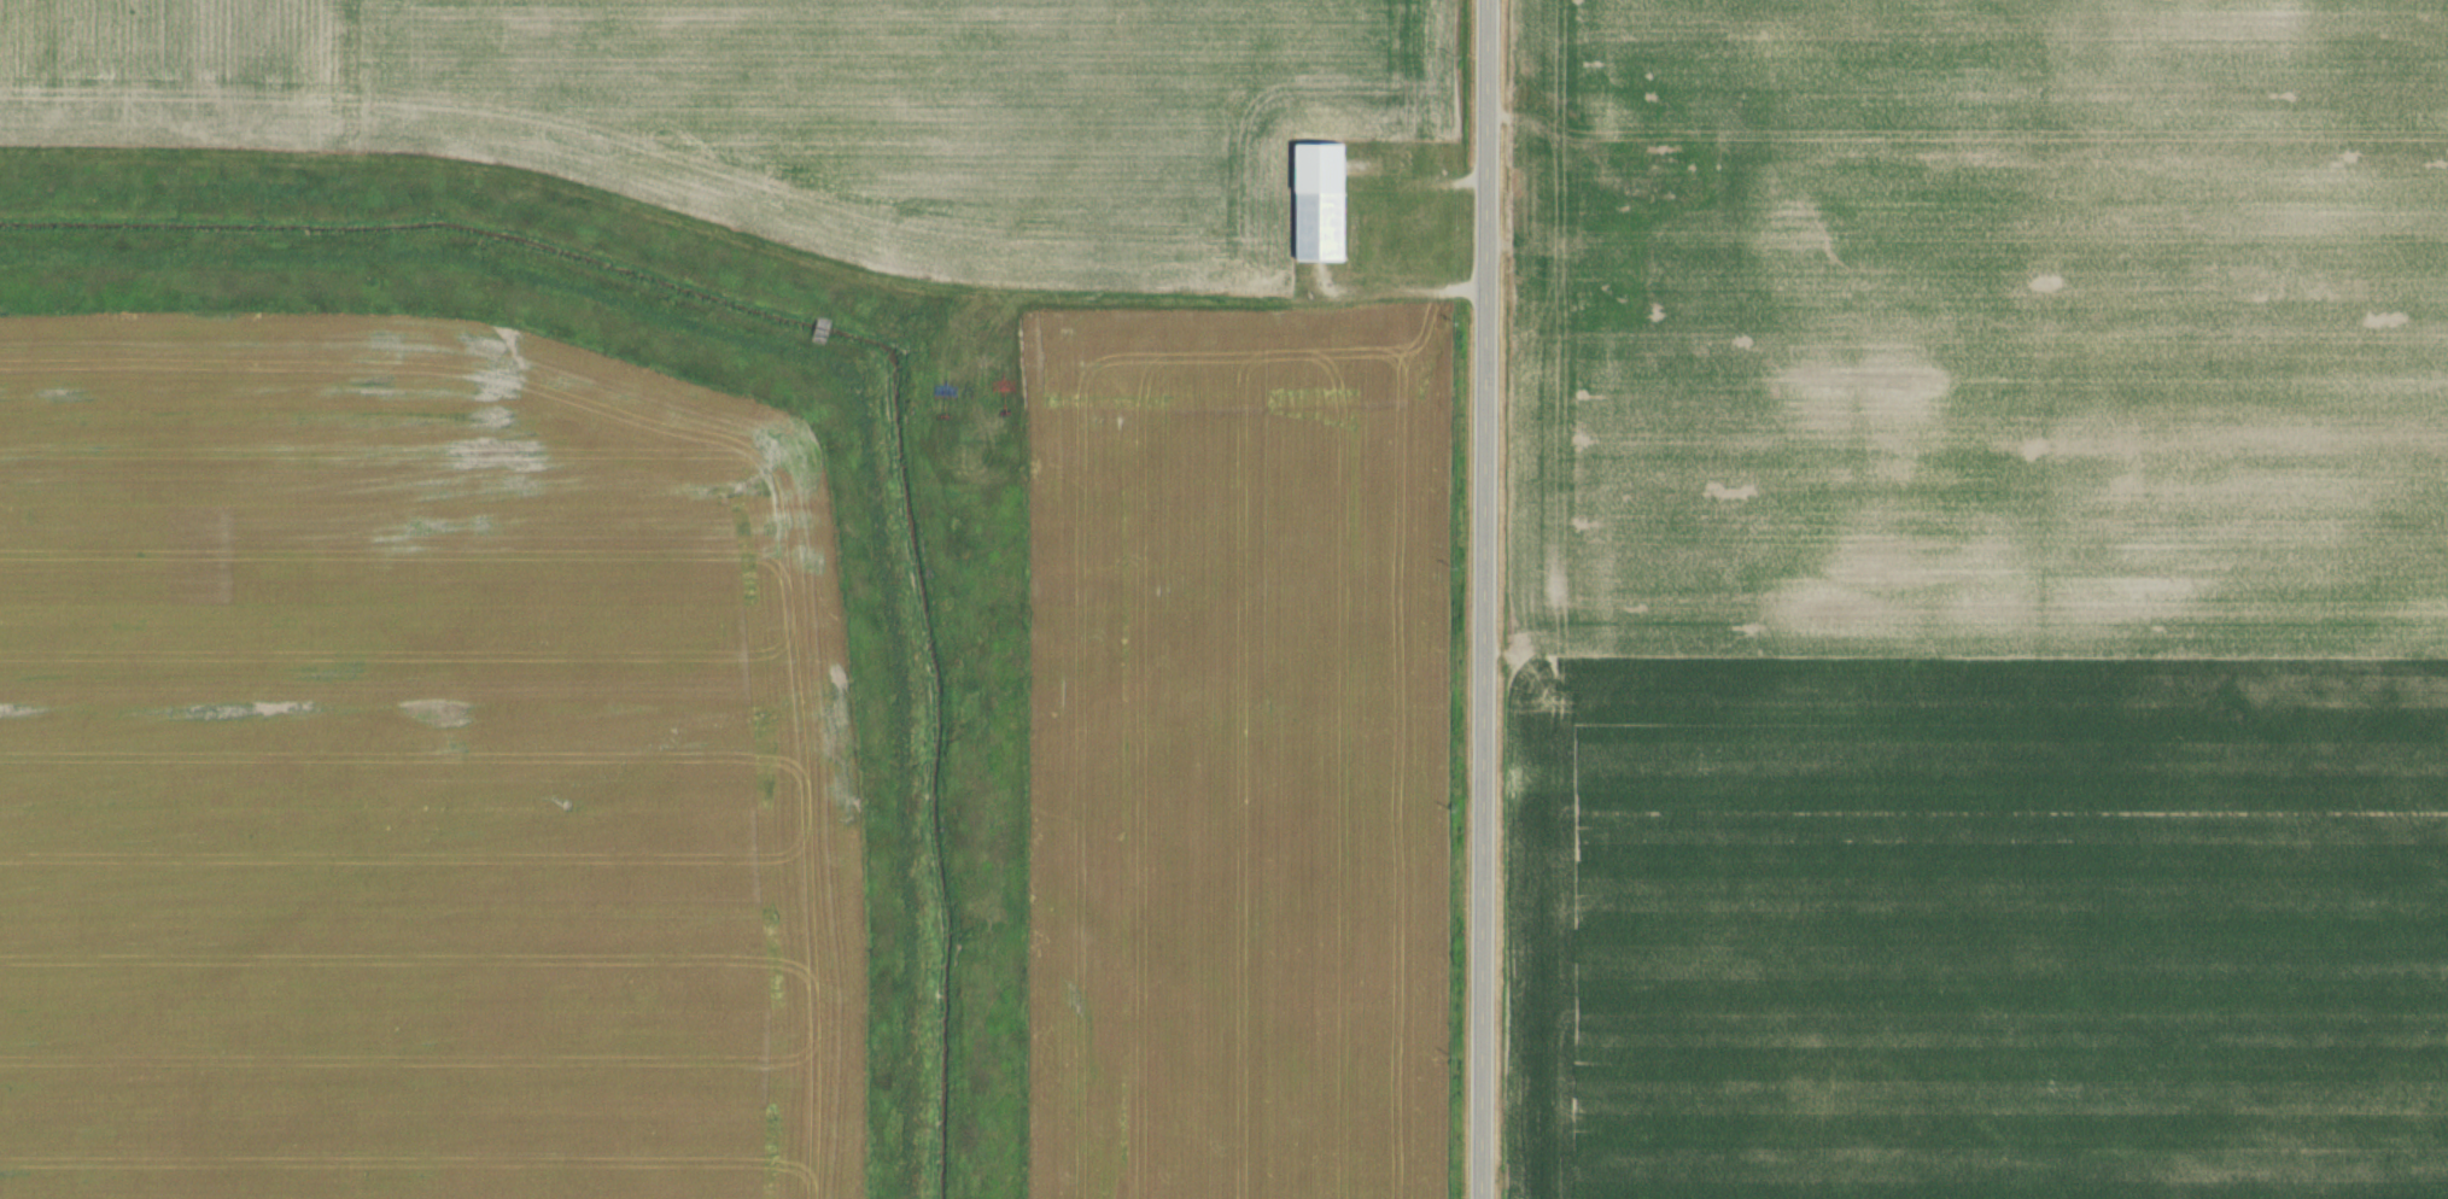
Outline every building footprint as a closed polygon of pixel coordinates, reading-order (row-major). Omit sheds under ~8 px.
[(1355,142),(1301,142),(1301,260),(1355,260),(1355,142)] [(1620,262),(1620,245),(1603,245),(1603,262),(1620,262)] [(832,322),(821,318),(813,339),(824,343),(832,322)]
